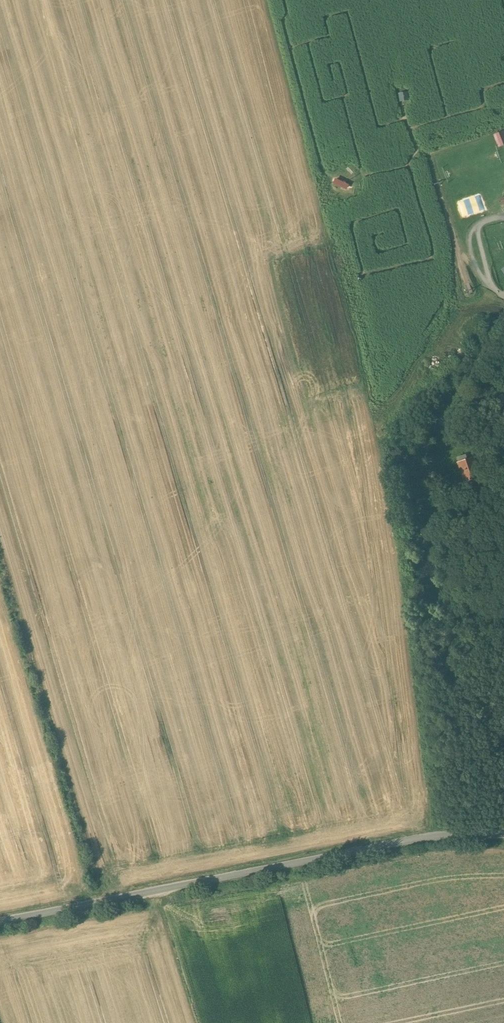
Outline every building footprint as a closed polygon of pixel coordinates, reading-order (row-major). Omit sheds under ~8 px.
[(472,458),(459,463),(464,480),(480,475),(479,471),(476,471),(472,458)]
